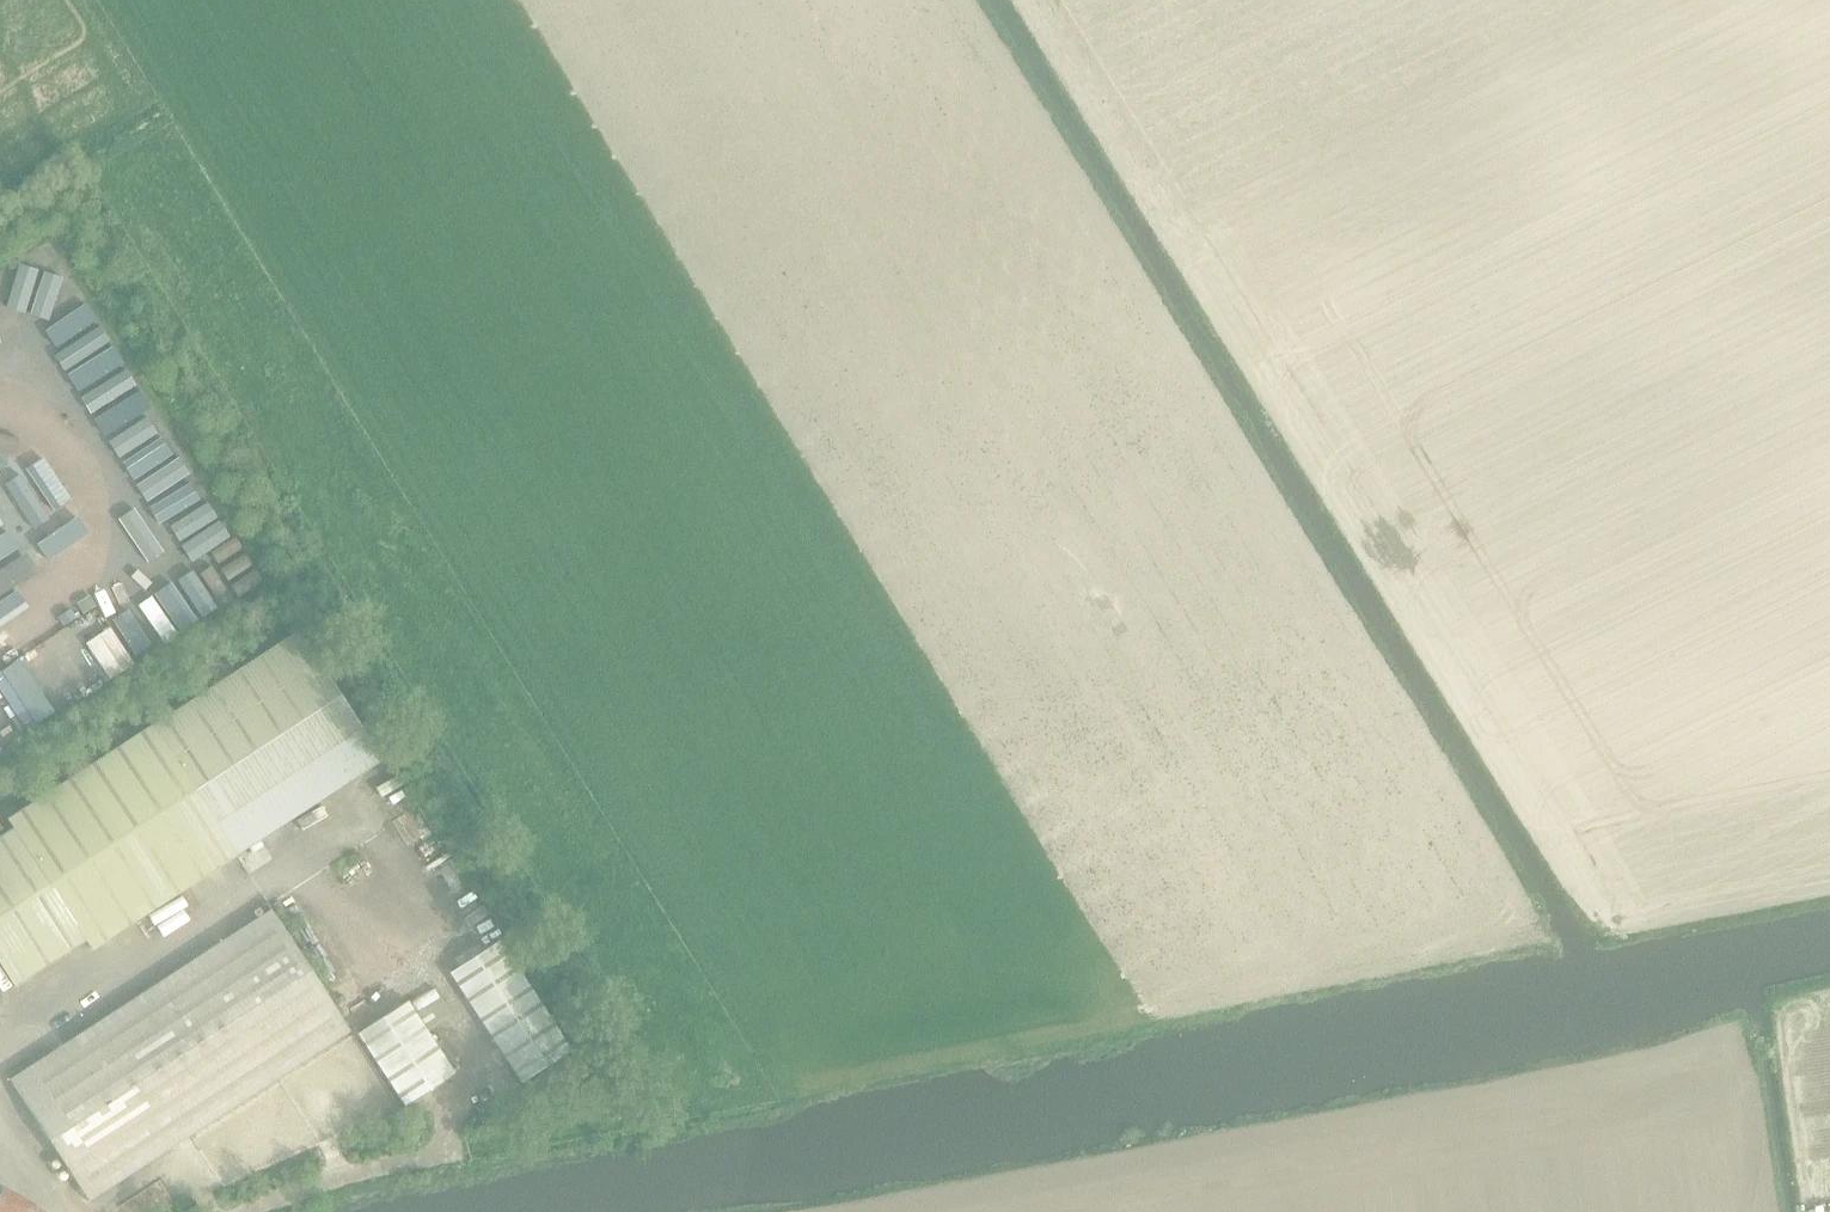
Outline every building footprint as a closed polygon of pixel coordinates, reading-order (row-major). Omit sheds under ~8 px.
[(90,947),(381,758),(298,630),(7,819),(11,826),(0,833),(0,963),(14,985),(85,939),(90,947)] [(9,1079),(88,1201),(350,1031),(271,909),(9,1079)] [(449,971),(522,1081),(571,1048),(498,938),(449,971)] [(356,1032),(405,1105),(455,1071),(407,998),(356,1032)] [(2,1191),(0,1194),(0,1211),(39,1211),(2,1191)]
